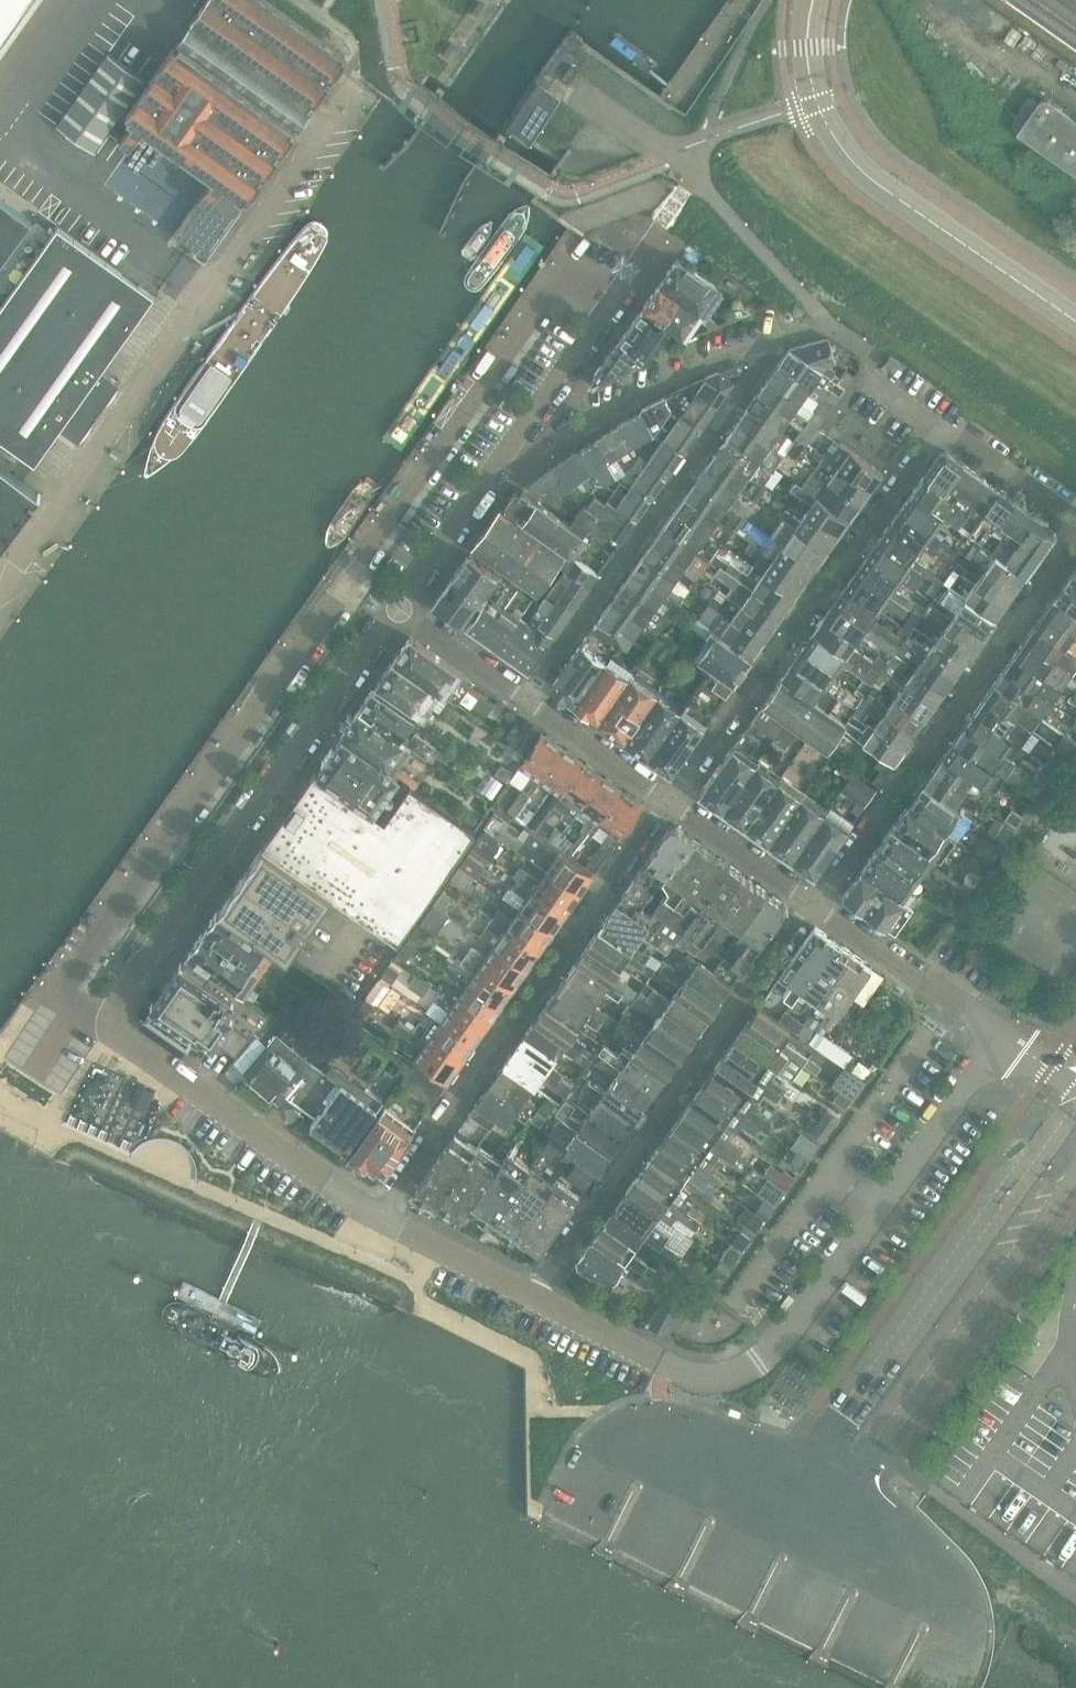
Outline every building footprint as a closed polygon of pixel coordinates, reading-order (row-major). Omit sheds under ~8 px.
[(13,27),(32,0),(0,0),(0,17),(13,27)] [(312,104),(315,106),(330,86),(327,84),(329,80),(332,83),(347,62),(343,60),(345,57),(265,0),(207,0),(176,43),(180,46),(177,49),(174,47),(126,115),(129,117),(127,120),(132,124),(119,142),(129,149),(143,131),(212,180),(172,240),(201,260),(238,205),(219,192),(222,187),(243,202),(245,199),(248,201),(263,181),(259,178),(262,175),(265,177),(279,157),(276,155),(278,151),(282,154),(296,133),(293,131),(312,104)] [(13,27),(0,17),(0,46),(13,27)] [(144,79),(108,53),(57,125),(93,151),(144,79)] [(530,141),(559,100),(560,99),(559,97),(540,85),(539,84),(537,85),(509,124),(509,127),(510,128),(529,142),(530,141)] [(439,88),(416,120),(423,124),(445,93),(439,88)] [(1014,123),(1014,126),(1016,129),(1018,130),(1017,132),(1075,174),(1075,118),(1050,100),(1048,99),(1045,99),(1042,99),(1040,100),(1039,101),(1037,103),(1029,97),(1015,116),(1014,119),(1014,123)] [(501,131),(478,163),(484,168),(507,136),(501,131)] [(32,221),(0,198),(0,265),(32,221)] [(155,295),(115,267),(58,226),(0,307),(0,438),(35,463),(61,427),(79,440),(120,381),(103,368),(155,295)] [(660,284),(700,312),(717,287),(677,259),(660,284)] [(643,308),(667,325),(683,336),(700,312),(660,284),(643,308)] [(752,312),(737,301),(729,312),(736,318),(752,312)] [(643,308),(621,339),(645,355),(650,349),(661,333),(667,325),(643,308)] [(837,382),(846,389),(855,377),(845,369),(838,379),(832,375),(833,373),(825,368),(827,366),(836,363),(829,338),(789,349),(830,378),(837,382)] [(597,373),(590,384),(593,386),(641,361),(645,355),(621,339),(603,365),(597,373)] [(779,364),(836,404),(841,397),(825,386),(830,378),(789,349),(779,364)] [(893,372),(900,363),(891,357),(884,366),(893,372)] [(697,391),(717,405),(734,382),(733,382),(745,367),(741,364),(707,377),(697,391)] [(769,378),(825,418),(836,404),(779,364),(769,378)] [(642,407),(640,412),(654,434),(656,431),(672,408),(673,409),(684,394),(694,396),(697,391),(707,377),(666,395),(642,407)] [(810,420),(819,427),(825,418),(769,378),(758,393),(790,415),(805,426),(810,420)] [(684,394),(673,409),(681,414),(701,428),(717,405),(697,391),(694,396),(684,394)] [(748,408),(779,430),(790,415),(758,393),(748,408)] [(672,408),(656,431),(665,437),(685,451),(701,428),(681,414),(673,409),(672,408)] [(738,423),(769,445),(779,430),(748,408),(738,423)] [(640,412),(619,424),(634,448),(629,452),(632,457),(636,460),(638,458),(641,454),(654,434),(640,412)] [(798,436),(807,443),(819,427),(810,420),(805,426),(798,436)] [(727,438),(774,471),(784,456),(769,445),(738,423),(727,438)] [(619,424),(597,438),(612,461),(609,462),(618,477),(631,468),(636,460),(632,457),(629,452),(634,448),(619,424)] [(654,434),(641,454),(649,460),(669,474),(685,451),(665,437),(656,431),(654,434)] [(787,452),(796,458),(807,443),(798,436),(787,452)] [(597,438),(575,451),(590,473),(588,475),(598,488),(606,483),(618,477),(609,462),(612,461),(597,438)] [(717,452),(764,485),(765,484),(770,477),(772,474),(774,471),(727,438),(717,452)] [(825,456),(871,490),(883,473),(854,452),(840,442),(833,452),(829,448),(824,455),(825,456)] [(575,451),(554,467),(579,502),(587,495),(594,490),(598,488),(588,475),(590,473),(575,451)] [(923,476),(944,491),(963,464),(946,451),(946,452),(940,453),(923,476)] [(706,467),(753,500),(754,499),(764,485),(717,452),(706,467)] [(631,468),(618,477),(621,479),(631,486),(633,483),(653,497),(654,495),(669,474),(649,460),(641,454),(638,458),(636,460),(631,468)] [(813,472),(861,505),(871,490),(825,456),(813,472)] [(953,502),(963,509),(984,479),(963,464),(944,491),(942,494),(953,502)] [(41,496),(0,465),(0,550),(41,496)] [(554,467),(526,487),(551,501),(565,512),(579,502),(554,467)] [(696,482),(743,515),(743,514),(753,500),(706,467),(696,482)] [(802,487),(850,521),(861,505),(813,472),(802,487)] [(943,517),(959,528),(969,514),(963,509),(953,502),(942,494),(944,491),(923,476),(911,494),(943,517)] [(608,499),(637,519),(653,497),(633,483),(631,486),(621,479),(608,499)] [(964,533),(968,536),(1000,491),(984,479),(963,509),(969,514),(959,528),(965,532),(964,533)] [(685,497),(732,530),(743,515),(696,482),(685,497)] [(807,513),(839,536),(850,521),(802,487),(795,482),(791,489),(813,505),(807,513)] [(515,493),(504,507),(506,508),(570,553),(592,522),(599,514),(588,506),(585,504),(571,522),(522,489),(521,490),(526,494),(524,498),(519,495),(515,493)] [(974,540),(978,543),(989,528),(994,532),(1016,502),(1000,491),(968,536),(974,540)] [(900,510),(964,555),(974,540),(968,536),(964,533),(959,539),(938,524),(943,517),(911,494),(900,510)] [(596,496),(588,506),(599,514),(592,522),(621,542),(637,519),(608,499),(606,502),(596,496)] [(675,511),(722,544),(730,533),(732,530),(685,497),(675,511)] [(743,514),(752,520),(763,505),(754,499),(753,500),(743,514)] [(1005,539),(1017,548),(1038,517),(1016,502),(994,532),(1005,539)] [(474,547),(538,593),(565,555),(501,509),(474,547)] [(781,518),(828,551),(839,536),(807,513),(802,521),(786,510),(781,518)] [(942,551),(959,563),(959,562),(964,555),(900,510),(889,525),(922,548),(923,546),(934,554),(934,553),(935,554),(942,551)] [(665,526),(712,559),(722,545),(722,544),(675,511),(665,526)] [(994,554),(1027,577),(1056,535),(1055,530),(1055,529),(1038,517),(1017,548),(1005,539),(994,554)] [(772,534),(817,566),(828,551),(781,518),(770,533),(772,534)] [(927,575),(932,578),(936,572),(915,557),(922,548),(889,525),(878,541),(927,575)] [(654,541),(701,574),(712,559),(665,526),(654,541)] [(751,542),(807,582),(817,566),(772,534),(766,542),(754,533),(748,541),(751,542)] [(964,555),(1017,591),(1027,577),(994,554),(991,552),(988,556),(991,558),(988,563),(986,560),(976,553),(982,545),(978,543),(974,540),(964,555)] [(681,570),(696,581),(701,574),(654,541),(644,556),(676,578),(681,570)] [(900,579),(915,589),(923,579),(927,575),(878,541),(868,556),(900,579)] [(753,567),(796,597),(807,582),(751,542),(745,550),(759,559),(753,567)] [(433,604),(462,625),(485,593),(489,595),(492,598),(501,586),(506,579),(469,553),(433,604)] [(547,594),(572,612),(599,574),(570,553),(561,566),(565,569),(547,594)] [(973,583),(1007,606),(1017,591),(964,555),(959,562),(967,568),(978,576),(973,583)] [(633,570),(666,593),(676,578),(644,556),(633,570)] [(857,571),(905,605),(908,601),(911,597),(906,594),(895,586),(900,579),(868,556),(857,571)] [(725,570),(785,612),(796,597),(753,567),(748,574),(731,562),(725,570)] [(731,597),(774,628),(785,612),(725,570),(720,566),(714,574),(736,589),(731,597)] [(623,585),(655,608),(666,593),(633,570),(623,585)] [(883,603),(903,618),(910,608),(905,605),(857,571),(846,587),(879,610),(883,603)] [(1069,578),(1056,597),(1075,612),(1075,583),(1069,578)] [(466,627),(482,639),(518,588),(506,579),(501,586),(505,589),(497,601),(492,598),(489,595),(466,627)] [(963,598),(996,620),(1007,606),(973,583),(963,598)] [(613,600),(645,623),(655,608),(623,585),(613,600)] [(846,587),(835,602),(900,647),(904,641),(908,635),(910,631),(902,626),(897,633),(884,624),(883,625),(873,618),(879,610),(846,587)] [(950,610),(986,635),(996,620),(963,598),(949,587),(938,602),(950,610)] [(482,639),(498,650),(521,618),(511,611),(524,592),(518,588),(482,639)] [(708,604),(763,643),(774,628),(731,597),(719,589),(708,604)] [(539,624),(555,635),(572,612),(547,594),(539,605),(543,617),(539,624)] [(1075,633),(1075,612),(1056,597),(1055,597),(1045,611),(1075,633)] [(617,643),(626,649),(645,623),(613,600),(599,619),(616,630),(610,638),(617,643)] [(873,640),(894,655),(900,647),(835,602),(824,617),(857,640),(862,634),(873,641),(873,640)] [(943,626),(976,650),(986,635),(950,610),(947,614),(931,602),(923,612),(943,626)] [(697,619),(753,658),(763,643),(708,604),(697,619)] [(1075,655),(1075,633),(1045,611),(1035,626),(1075,655)] [(693,655),(709,667),(734,684),(753,658),(697,619),(694,617),(689,625),(706,637),(693,655)] [(814,633),(878,678),(883,670),(889,662),(879,655),(874,662),(852,648),(857,640),(824,617),(814,633)] [(498,650),(529,672),(555,635),(539,624),(531,619),(528,623),(521,618),(498,650)] [(594,626),(610,638),(616,630),(599,619),(594,626)] [(554,690),(574,704),(610,653),(617,643),(610,638),(594,626),(553,684),(554,690)] [(943,626),(933,640),(966,664),(976,650),(943,626)] [(1073,674),(1075,670),(1075,655),(1035,626),(1025,640),(1073,674)] [(858,687),(867,693),(873,684),(878,678),(814,633),(803,648),(836,671),(841,663),(864,678),(858,687)] [(908,635),(904,641),(956,678),(966,664),(933,640),(928,636),(923,645),(908,635)] [(400,651),(394,660),(449,699),(456,704),(467,688),(472,681),(411,637),(401,651),(400,651)] [(1015,655),(1063,689),(1073,674),(1025,640),(1015,655)] [(914,670),(946,692),(956,678),(904,641),(900,647),(894,655),(893,656),(907,665),(914,670)] [(839,697),(856,709),(863,699),(867,693),(858,687),(853,694),(831,678),(836,671),(803,648),(792,663),(839,697)] [(574,704),(598,721),(634,670),(610,653),(574,704)] [(1004,669),(1053,703),(1063,689),(1015,655),(1004,669)] [(886,666),(883,670),(935,707),(946,692),(914,670),(906,681),(904,677),(901,674),(907,665),(893,656),(889,662),(886,666)] [(394,660),(376,686),(424,720),(433,706),(440,711),(449,699),(394,660)] [(781,678),(829,712),(839,697),(792,663),(781,678)] [(647,756),(668,771),(674,770),(734,684),(709,667),(683,704),(647,756)] [(994,684),(1042,717),(1053,703),(1004,669),(994,684)] [(598,721),(625,740),(661,689),(634,670),(598,721)] [(878,678),(873,684),(880,689),(885,681),(898,690),(892,698),(925,721),(935,707),(883,670),(878,678)] [(807,735),(825,748),(843,722),(829,712),(781,678),(764,704),(787,720),(797,728),(807,735)] [(867,693),(863,699),(875,707),(882,712),(915,735),(925,721),(892,698),(888,704),(886,702),(881,698),(885,692),(880,689),(873,684),(867,693)] [(984,698),(1032,732),(1042,717),(994,684),(984,698)] [(411,747),(427,759),(436,747),(415,732),(411,739),(407,736),(409,733),(404,729),(413,715),(374,688),(359,710),(411,746),(411,747)] [(625,740),(647,756),(683,704),(661,689),(625,740)] [(974,713),(1022,746),(1032,732),(984,698),(974,713)] [(874,728),(905,750),(915,735),(882,712),(863,699),(856,709),(853,714),(863,721),(869,713),(877,718),(882,717),(874,728)] [(762,728),(775,737),(779,731),(787,720),(764,704),(746,729),(756,736),(762,728)] [(394,771),(411,747),(411,746),(359,710),(341,735),(343,737),(393,772),(394,771)] [(964,727),(1012,761),(1022,746),(974,713),(964,727)] [(779,731),(786,736),(792,735),(797,728),(787,720),(779,731)] [(843,728),(895,765),(905,750),(874,728),(873,729),(868,724),(863,731),(848,721),(843,728)] [(518,748),(521,750),(527,755),(542,733),(544,732),(534,725),(518,748)] [(1001,766),(1009,773),(1016,763),(1012,761),(964,727),(954,742),(997,772),(1001,766)] [(703,796),(723,811),(756,764),(749,759),(762,741),(756,736),(746,729),(702,791),(703,796)] [(531,795),(540,783),(564,749),(556,743),(557,741),(547,733),(545,735),(542,733),(527,755),(518,768),(514,773),(509,780),(531,795)] [(1066,756),(1075,741),(1065,733),(1055,748),(1057,749),(1066,756)] [(318,773),(374,813),(401,775),(394,771),(393,772),(343,737),(335,749),(332,746),(323,759),(326,761),(318,773)] [(987,786),(994,790),(1004,777),(997,772),(954,742),(944,755),(987,786)] [(533,813),(544,821),(554,807),(584,763),(576,757),(577,755),(566,748),(565,750),(564,749),(540,783),(550,789),(533,813)] [(1046,763),(1056,770),(1066,756),(1057,749),(1046,763)] [(934,770),(977,801),(987,786),(944,755),(934,770)] [(571,824),(577,816),(604,777),(596,772),(597,770),(586,762),(585,764),(584,763),(554,807),(564,814),(561,817),(571,824)] [(1048,781),(1056,770),(1045,762),(1037,774),(1048,781)] [(723,811),(746,827),(779,780),(756,764),(723,811)] [(846,777),(850,771),(843,766),(839,772),(846,777)] [(958,810),(966,815),(977,801),(934,770),(923,785),(958,810)] [(331,896),(397,943),(474,834),(408,788),(385,820),(374,813),(318,773),(316,771),(294,802),(297,804),(287,818),(284,816),(262,848),(331,896)] [(841,790),(864,807),(876,790),(853,773),(841,790)] [(568,853),(575,858),(592,835),(623,791),(615,786),(617,784),(606,776),(605,778),(604,777),(577,816),(586,823),(581,831),(583,833),(568,853)] [(746,827),(769,843),(802,796),(779,780),(746,827)] [(943,831),(952,838),(960,827),(950,821),(958,810),(923,785),(908,806),(943,831)] [(585,865),(596,872),(643,805),(635,800),(636,798),(626,790),(624,792),(623,791),(592,835),(602,842),(585,865)] [(769,843),(791,859),(825,813),(802,796),(769,843)] [(929,852),(938,859),(945,849),(952,838),(943,831),(908,806),(893,827),(929,852)] [(1006,821),(1015,828),(1024,815),(1013,808),(1004,820),(1006,821)] [(496,837),(506,821),(494,813),(484,829),(496,837)] [(791,859),(815,876),(848,829),(825,813),(791,859)] [(995,836),(1005,843),(1015,828),(1006,821),(995,836)] [(641,910),(663,879),(692,838),(676,826),(670,827),(617,903),(636,917),(641,910)] [(913,875),(922,881),(927,874),(918,868),(929,852),(893,827),(877,849),(913,875)] [(547,872),(579,895),(593,876),(531,832),(525,841),(554,862),(547,872)] [(987,835),(975,849),(989,860),(1001,846),(987,835)] [(655,930),(665,916),(711,852),(692,838),(663,879),(673,886),(656,909),(657,910),(651,917),(641,910),(636,917),(655,930)] [(275,950),(287,959),(331,896),(262,848),(218,910),(275,950)] [(861,871),(907,903),(912,896),(902,890),(913,875),(877,849),(861,871)] [(665,916),(676,923),(693,900),(701,906),(730,865),(711,852),(665,916)] [(693,937),(702,943),(749,878),(730,865),(701,906),(711,913),(693,937)] [(520,867),(513,877),(519,880),(566,914),(579,895),(547,872),(541,881),(520,867)] [(843,897),(895,934),(914,909),(907,903),(861,871),(843,897)] [(702,943),(712,950),(729,926),(738,933),(768,892),(749,878),(702,943)] [(520,910),(553,933),(566,914),(519,880),(513,889),(508,890),(503,898),(520,910)] [(713,967),(734,982),(785,910),(784,904),(768,892),(738,933),(713,967)] [(650,942),(668,954),(674,944),(655,930),(636,917),(617,903),(609,914),(650,942)] [(204,932),(252,966),(257,959),(264,964),(275,950),(218,910),(204,932)] [(492,918),(540,951),(553,933),(520,910),(513,920),(498,910),(492,918)] [(599,929),(656,970),(660,963),(650,955),(652,953),(645,948),(650,942),(609,914),(599,929)] [(494,947),(527,970),(540,951),(492,918),(479,937),(494,947)] [(783,994),(793,1000),(835,940),(816,927),(782,974),(792,981),(783,994)] [(627,960),(651,977),(652,976),(656,970),(599,929),(588,944),(622,968),(627,960)] [(188,955),(236,989),(242,980),(250,986),(260,971),(252,966),(204,932),(188,955)] [(793,1000),(811,1013),(853,953),(835,940),(793,1000)] [(397,955),(406,961),(415,948),(406,941),(397,955)] [(623,992),(636,1000),(640,994),(615,977),(622,968),(588,944),(578,959),(623,992)] [(466,955),(514,989),(527,970),(494,947),(487,958),(472,947),(466,955)] [(811,1013),(830,1026),(872,967),(853,953),(811,1013)] [(677,970),(720,1001),(731,985),(688,954),(677,970)] [(215,1043),(236,1057),(255,1035),(273,1014),(236,989),(188,955),(154,1003),(152,1005),(154,1007),(145,1019),(188,1050),(196,1038),(199,1039),(201,1036),(213,1046),(215,1043)] [(468,984),(501,1007),(514,989),(466,955),(460,964),(475,974),(468,984)] [(604,991),(617,1000),(623,992),(578,959),(567,975),(599,997),(604,991)] [(676,993),(709,1016),(720,1001),(677,970),(662,960),(660,963),(656,970),(652,976),(659,981),(667,970),(674,975),(672,978),(682,985),(676,993)] [(556,990),(614,1031),(616,1029),(620,1023),(594,1005),(599,997),(567,975),(556,990)] [(440,993),(488,1026),(501,1007),(468,984),(461,995),(446,985),(441,981),(436,990),(440,993)] [(1000,997),(1006,988),(997,982),(990,991),(1000,997)] [(642,991),(698,1031),(709,1016),(676,993),(671,1000),(648,984),(642,991)] [(584,1020),(609,1038),(614,1031),(556,990),(546,1005),(578,1028),(584,1020)] [(655,1023),(688,1046),(698,1031),(642,991),(640,994),(636,1000),(632,1006),(638,1011),(644,1003),(650,1008),(661,1015),(655,1023)] [(434,1001),(427,1011),(474,1045),(488,1026),(440,993),(436,999),(434,1001)] [(581,1052),(582,1051),(586,1045),(573,1035),(578,1028),(546,1005),(535,1020),(581,1052)] [(620,1022),(676,1062),(688,1046),(655,1023),(649,1031),(639,1024),(632,1019),(638,1011),(632,1006),(620,1022)] [(746,1025),(803,1065),(808,1058),(785,1041),(791,1032),(758,1009),(746,1025)] [(286,1093),(302,1105),(325,1073),(311,1063),(282,1038),(296,1021),(283,1010),(277,1017),(273,1014),(255,1035),(256,1036),(233,1062),(244,1071),(244,1072),(278,1102),(286,1093)] [(419,1022),(414,1030),(461,1063),(474,1045),(427,1011),(419,1022)] [(788,1026),(798,1033),(803,1026),(793,1019),(788,1026)] [(415,1060),(448,1083),(461,1063),(414,1030),(399,1020),(393,1028),(423,1049),(415,1060)] [(563,1050),(588,1068),(594,1060),(582,1051),(581,1052),(535,1020),(525,1035),(557,1058),(563,1050)] [(318,1035),(327,1042),(338,1027),(329,1021),(318,1035)] [(843,1045),(806,1021),(803,1026),(798,1033),(834,1058),(843,1045)] [(634,1054),(665,1077),(676,1062),(620,1022),(620,1023),(616,1029),(639,1046),(634,1054)] [(735,1041),(779,1071),(792,1080),(803,1065),(746,1025),(735,1041)] [(514,1050),(572,1091),(577,1084),(577,1083),(552,1065),(557,1058),(525,1035),(514,1050)] [(725,1056),(782,1095),(787,1088),(773,1078),(779,1071),(735,1041),(725,1056)] [(605,1057),(654,1092),(665,1077),(634,1054),(628,1061),(604,1045),(599,1053),(605,1057)] [(845,1067),(854,1054),(843,1045),(834,1058),(845,1067)] [(542,1083),(565,1099),(566,1099),(572,1091),(514,1050),(503,1066),(504,1067),(532,1086),(537,1090),(542,1083)] [(782,1095),(725,1056),(714,1070),(760,1102),(765,1094),(777,1103),(782,1095)] [(611,1085),(643,1108),(654,1092),(605,1057),(603,1061),(610,1065),(607,1069),(617,1077),(611,1085)] [(70,1115),(136,1141),(158,1088),(92,1062),(70,1115)] [(311,1125),(347,1151),(383,1101),(332,1064),(326,1073),(325,1073),(302,1105),(318,1116),(311,1125)] [(401,1085),(431,1107),(445,1087),(415,1065),(401,1085)] [(489,1087),(526,1113),(532,1104),(523,1098),(532,1086),(504,1067),(489,1087)] [(703,1086),(760,1126),(765,1118),(754,1110),(760,1102),(714,1070),(703,1086)] [(862,1087),(841,1071),(832,1084),(853,1099),(862,1087)] [(577,1084),(632,1123),(643,1108),(611,1085),(607,1092),(583,1075),(577,1083),(577,1084)] [(590,1115),(622,1138),(632,1123),(577,1084),(572,1091),(566,1099),(573,1103),(579,1095),(596,1107),(590,1115)] [(760,1126),(703,1086),(692,1101),(737,1133),(743,1125),(755,1134),(760,1126)] [(496,1118),(505,1124),(511,1115),(520,1121),(526,1113),(489,1087),(477,1105),(496,1118)] [(560,1117),(611,1153),(622,1138),(590,1115),(589,1115),(584,1121),(568,1110),(573,1103),(566,1099),(565,1099),(555,1113),(560,1117)] [(681,1116),(739,1156),(744,1149),(732,1140),(737,1133),(692,1101),(681,1116)] [(467,1116),(487,1130),(496,1118),(477,1105),(476,1104),(467,1116)] [(380,1175),(382,1177),(416,1128),(384,1106),(350,1154),(367,1166),(369,1171),(374,1175),(380,1175)] [(819,1121),(831,1130),(839,1119),(828,1110),(819,1121)] [(670,1131),(715,1162),(720,1155),(733,1164),(739,1156),(681,1116),(670,1131)] [(550,1132),(600,1168),(611,1153),(560,1117),(550,1132)] [(831,1130),(819,1121),(811,1133),(823,1141),(831,1130)] [(659,1147),(717,1187),(723,1179),(709,1169),(715,1162),(670,1131),(659,1147)] [(436,1208),(439,1203),(476,1148),(455,1134),(414,1193),(416,1194),(416,1198),(423,1202),(427,1201),(436,1208)] [(460,1218),(468,1207),(502,1158),(480,1142),(476,1148),(439,1203),(440,1204),(441,1208),(447,1212),(451,1211),(460,1218)] [(648,1162),(681,1185),(686,1177),(712,1195),(717,1187),(659,1147),(648,1162)] [(480,1218),(486,1222),(491,1221),(492,1222),(530,1167),(507,1151),(502,1158),(468,1207),(477,1213),(478,1212),(479,1213),(480,1217),(480,1218)] [(801,1173),(809,1161),(800,1154),(791,1166),(801,1173)] [(769,1157),(752,1185),(780,1203),(797,1175),(769,1157)] [(566,1178),(584,1191),(598,1171),(580,1158),(566,1178)] [(637,1177),(696,1217),(701,1210),(686,1200),(692,1192),(681,1185),(648,1162),(637,1177)] [(516,1239),(518,1236),(555,1184),(530,1167),(492,1222),(491,1223),(500,1230),(501,1229),(502,1229),(503,1234),(509,1239),(509,1238),(514,1238),(516,1239)] [(626,1192),(672,1225),(677,1217),(695,1229),(701,1221),(696,1217),(637,1177),(626,1192)] [(528,1246),(535,1251),(535,1250),(539,1249),(541,1250),(581,1195),(559,1178),(555,1184),(518,1236),(526,1242),(527,1241),(528,1242),(528,1245),(528,1246)] [(672,1225),(626,1192),(615,1207),(673,1250),(682,1256),(693,1240),(672,1225)] [(758,1228),(775,1209),(762,1198),(745,1217),(758,1228)] [(673,1250),(615,1207),(604,1223),(637,1246),(643,1238),(668,1256),(673,1250)] [(626,1261),(642,1273),(652,1280),(658,1272),(632,1254),(637,1246),(604,1223),(593,1238),(626,1261)] [(626,1261),(593,1238),(578,1259),(579,1265),(589,1273),(611,1282),(626,1261)] [(652,1280),(642,1273),(637,1281),(647,1288),(652,1280)] [(651,1327),(664,1334),(677,1309),(664,1302),(651,1327)]
